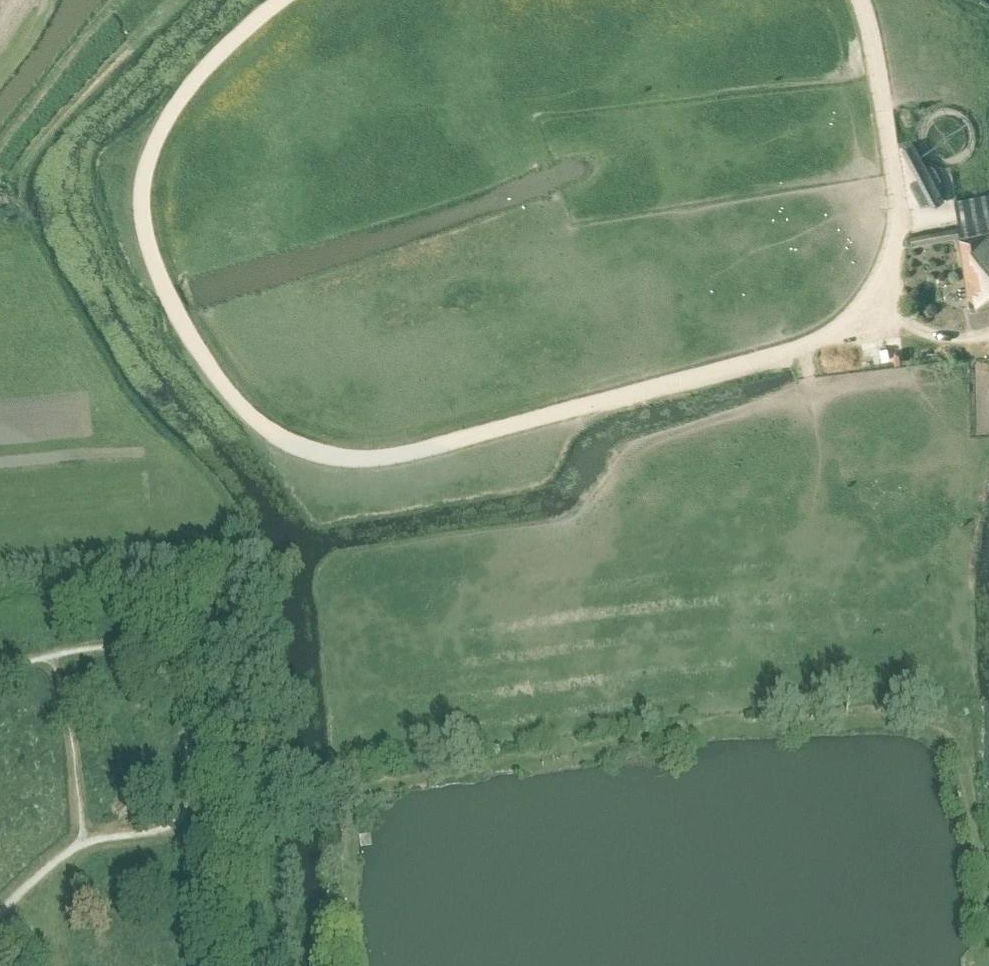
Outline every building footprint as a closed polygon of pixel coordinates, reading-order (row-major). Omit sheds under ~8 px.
[(912,140),(900,146),(932,205),(944,198),(912,140)] [(953,199),(960,236),(988,231),(988,192),(953,199)] [(956,225),(910,233),(912,242),(958,234),(956,225)] [(960,237),(972,313),(988,309),(988,232),(960,237)]
